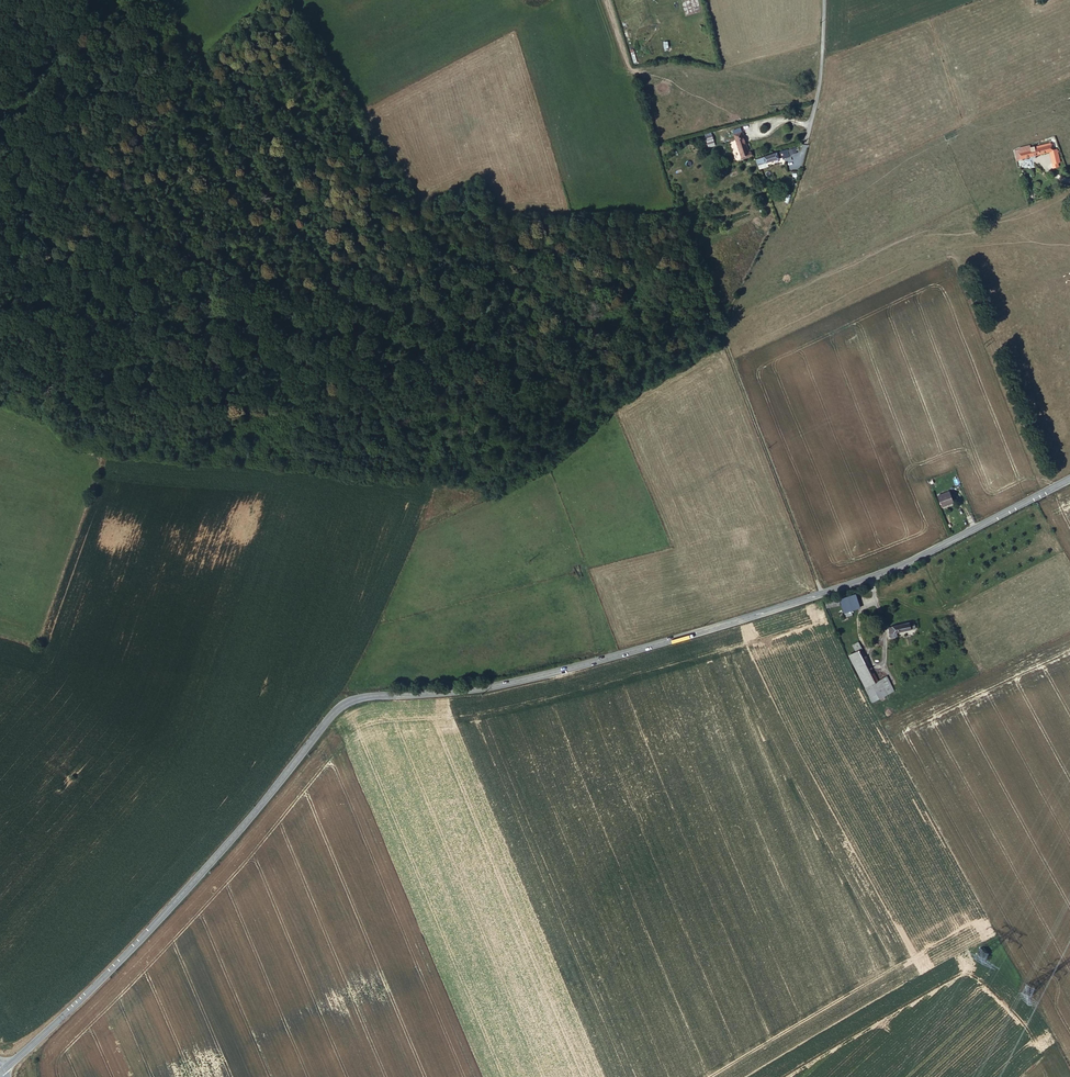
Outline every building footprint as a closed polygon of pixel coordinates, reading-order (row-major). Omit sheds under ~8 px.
[(741,128),(733,131),(743,159),(752,156),(751,153),(751,152),(749,153),(741,128)] [(712,135),(706,137),(708,144),(714,142),(712,135)] [(1016,153),(1017,159),(1054,151),(1053,144),(1050,145),(1035,148),(1035,147),(1030,148),(1030,145),(1020,148),(1021,151),(1016,153)] [(756,159),(758,164),(760,168),(768,166),(767,162),(783,157),(783,158),(790,156),(789,155),(796,153),(794,147),(787,150),(787,149),(756,159)] [(948,490),(936,495),(940,505),(952,500),(948,490)] [(843,613),(855,610),(852,596),(839,599),(843,613)] [(897,632),(907,630),(915,629),(914,622),(889,627),(890,634),(892,634),(893,637),(898,636),(897,632)] [(857,649),(858,652),(874,684),(879,681),(865,653),(861,647),(857,649)] [(874,684),(858,652),(849,656),(872,703),(894,692),(887,677),(879,681),(874,684)]
